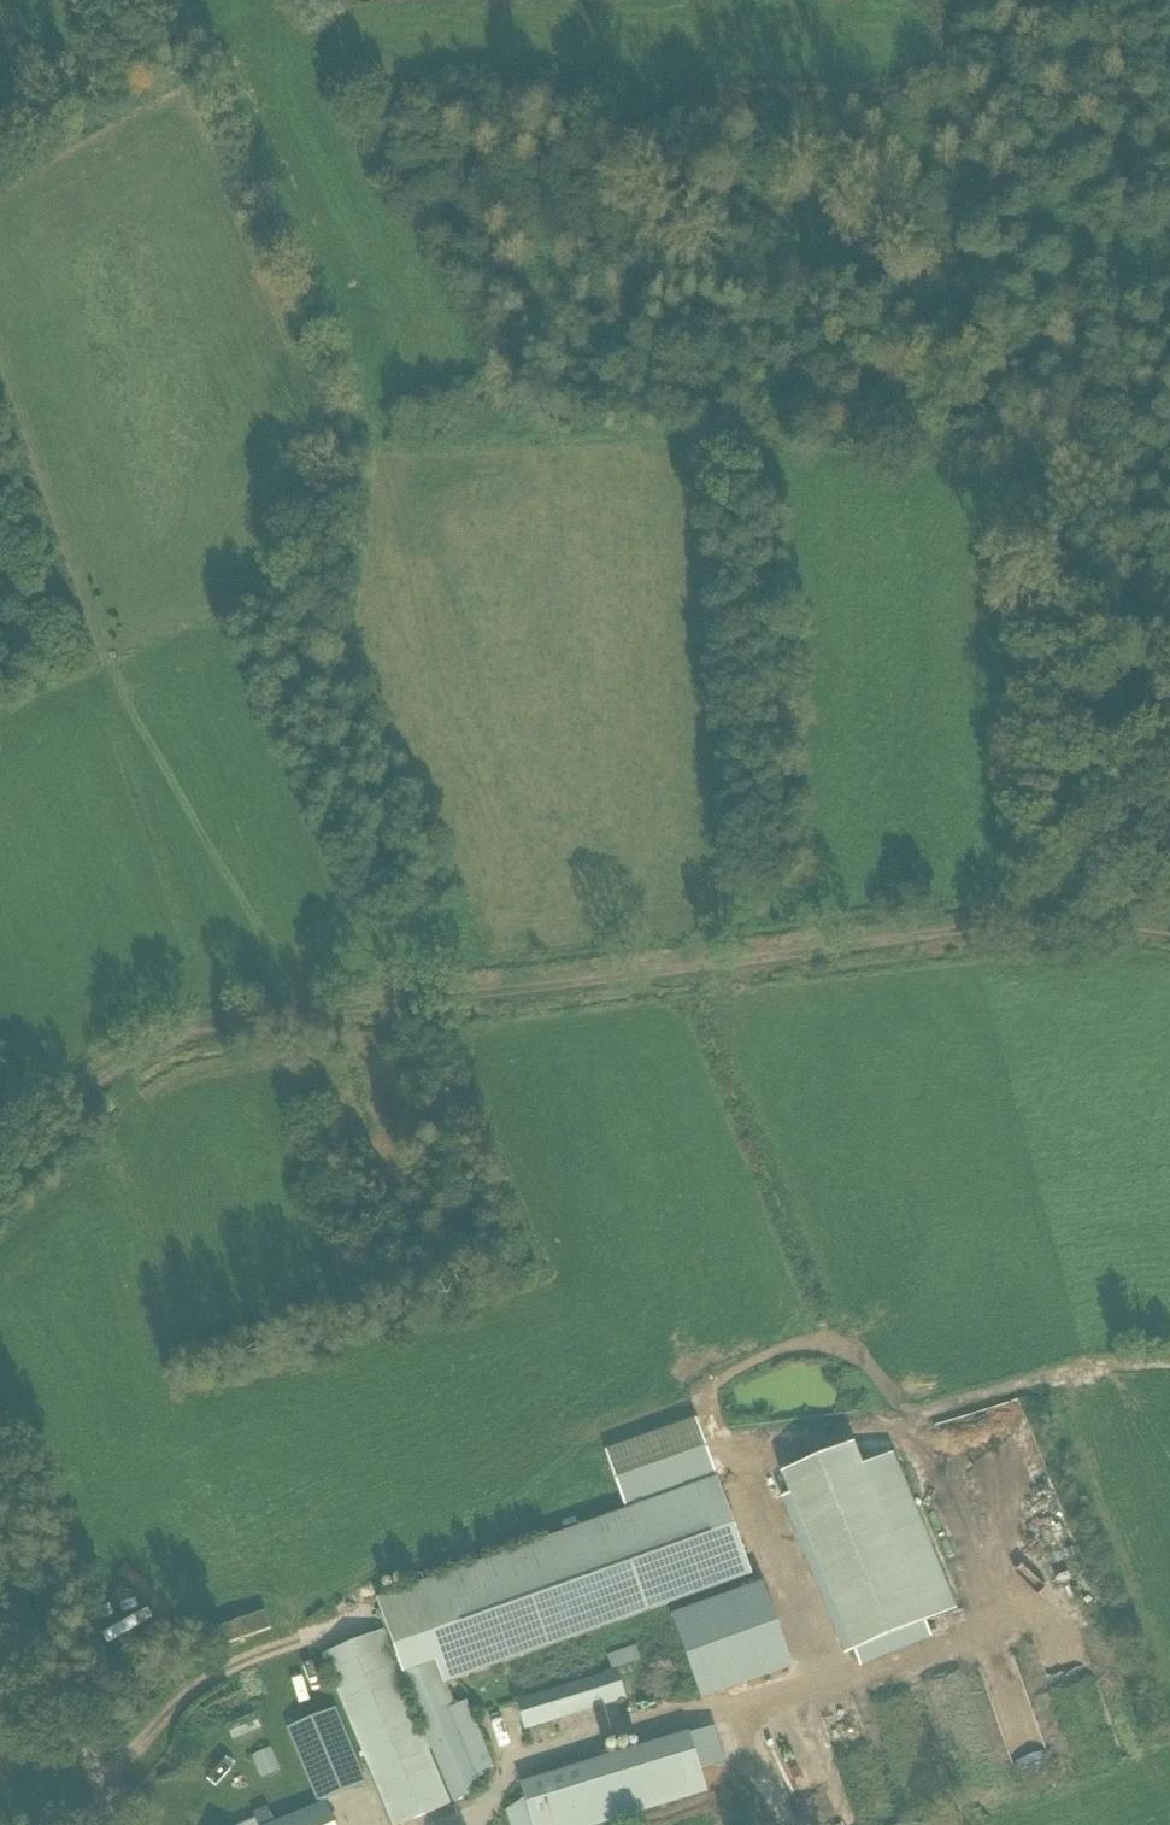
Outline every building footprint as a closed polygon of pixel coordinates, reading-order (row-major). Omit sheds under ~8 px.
[(853,1444),(781,1473),(854,1652),(925,1623),(862,1466),(853,1444)] [(717,1478),(377,1600),(395,1648),(386,1652),(378,1632),(323,1655),(393,1824),(399,1824),(450,1804),(427,1749),(432,1746),(455,1802),(482,1791),(475,1774),(494,1766),(467,1701),(453,1707),(443,1684),(752,1575),(717,1478)] [(1030,1550),(1043,1500),(1025,1496),(1013,1546),(1030,1550)] [(250,1617),(207,1632),(213,1650),(272,1629),(267,1616),(265,1612),(250,1617)] [(622,1681),(627,1698),(686,1679),(680,1661),(664,1667),(661,1656),(639,1663),(642,1674),(622,1681)] [(632,1658),(615,1662),(618,1675),(635,1671),(632,1658)] [(610,1673),(516,1702),(525,1729),(528,1728),(545,1723),(619,1700),(610,1673)] [(356,1765),(331,1703),(314,1710),(317,1717),(290,1728),(312,1783),(356,1765)] [(510,1810),(514,1824),(590,1824),(707,1790),(690,1734),(575,1768),(573,1760),(537,1770),(540,1779),(521,1785),(525,1801),(510,1810)] [(259,1753),(267,1775),(279,1770),(271,1748),(259,1753)] [(325,1803),(273,1824),(334,1824),(325,1803)]
